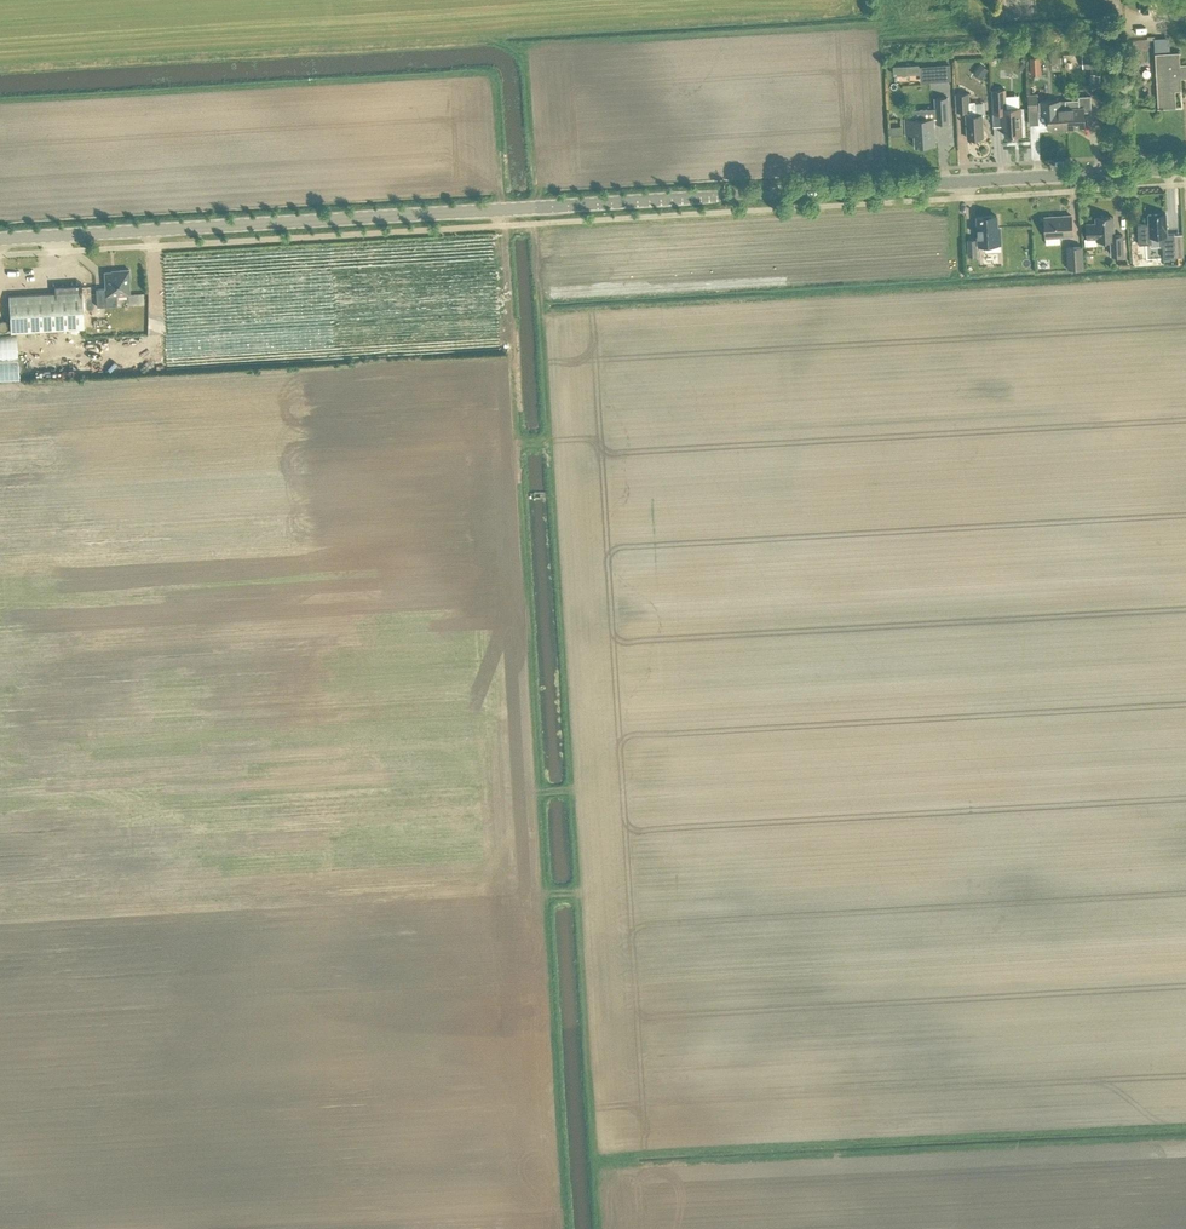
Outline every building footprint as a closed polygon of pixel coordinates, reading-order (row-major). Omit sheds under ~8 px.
[(1108,27),(1091,27),(1091,39),(1108,39),(1108,27)] [(1152,37),(1153,50),(1168,49),(1168,37),(1152,37)] [(1180,63),(1180,51),(1167,52),(1156,52),(1158,107),(1176,106),(1175,90),(1182,89),(1181,76),(1185,76),(1185,62),(1180,63)] [(1096,54),(1083,54),(1083,67),(1096,67),(1096,54)] [(1018,73),(1026,64),(1020,58),(1011,67),(1018,73)] [(891,72),(917,72),(917,63),(891,64),(891,72)] [(983,76),(988,69),(981,63),(975,70),(983,76)] [(930,81),(951,80),(950,64),(929,65),(930,81)] [(1005,124),(1005,134),(1022,134),(1021,106),(1006,107),(1006,89),(993,89),(994,113),(1001,112),(1001,125),(1005,124)] [(969,101),(969,92),(956,93),(957,109),(967,109),(968,115),(966,115),(966,137),(983,136),(982,113),(975,113),(974,101),(969,101)] [(1029,93),(1029,110),(1039,109),(1038,92),(1029,93)] [(1079,98),(1065,99),(1066,126),(1085,126),(1084,110),(1091,109),(1091,95),(1079,96),(1079,98)] [(933,118),(911,119),(911,129),(916,128),(917,145),(919,145),(919,147),(925,146),(925,145),(935,144),(934,123),(949,122),(947,97),(935,98),(936,118),(933,118)] [(1066,126),(1065,99),(1059,99),(1059,106),(1050,107),(1049,100),(1040,100),(1041,113),(1048,113),(1049,127),(1066,126)] [(890,134),(901,134),(901,125),(890,126),(890,134)] [(1167,237),(1167,235),(1167,234),(1167,228),(1166,223),(1166,212),(1148,213),(1149,223),(1137,223),(1138,243),(1150,242),(1151,246),(1160,245),(1162,245),(1163,257),(1175,257),(1174,237),(1167,237)] [(1000,225),(998,225),(997,214),(977,215),(978,238),(969,239),(969,254),(977,254),(976,244),(1001,243),(1000,225)] [(1073,234),(1071,215),(1044,216),(1045,236),(1046,236),(1047,244),(1060,243),(1060,235),(1073,234)] [(1114,234),(1113,216),(1096,216),(1096,222),(1086,222),(1087,237),(1097,236),(1097,239),(1111,238),(1112,254),(1123,253),(1122,234),(1114,234)] [(1084,266),(1083,244),(1066,245),(1067,267),(1084,266)] [(130,293),(129,271),(104,271),(105,287),(96,287),(97,305),(117,304),(117,294),(130,293)] [(84,327),(82,290),(8,294),(11,332),(84,327)] [(0,337),(0,381),(18,381),(15,336),(0,337)]
